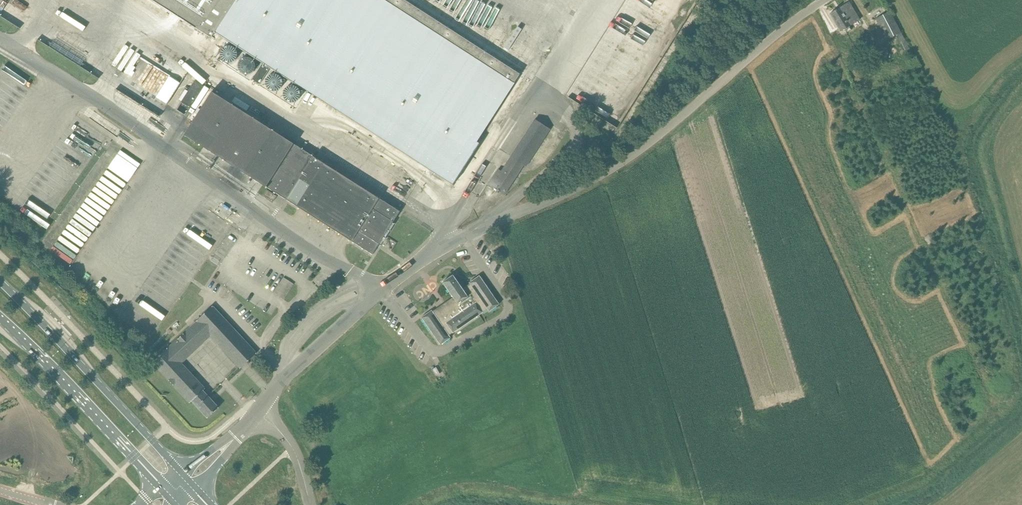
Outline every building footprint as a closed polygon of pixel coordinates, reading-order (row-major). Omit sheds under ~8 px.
[(212,38),(216,31),(332,106),(454,184),(480,144),(477,142),(515,83),(514,83),(520,74),(405,0),(153,0),(212,38)] [(860,19),(849,2),(831,13),(842,31),(845,29),(847,33),(852,29),(850,26),(860,19)] [(910,49),(890,11),(876,19),(887,40),(897,35),(906,51),(910,49)] [(862,36),(869,48),(876,44),(869,32),(862,36)] [(867,58),(879,51),(876,44),(869,48),(864,51),(867,58)] [(252,79),(260,84),(270,69),(262,64),(252,79)] [(191,107),(204,86),(195,80),(188,93),(186,91),(180,100),(191,107)] [(184,135),(352,241),(373,254),(400,211),(392,206),(314,158),(211,92),(184,135)] [(497,171),(489,184),(505,195),(524,165),(526,167),(550,129),(536,119),(500,174),(497,171)] [(115,148),(67,229),(71,231),(69,235),(71,237),(70,240),(84,248),(136,160),(115,148)] [(278,196),(268,189),(264,195),(274,201),(278,196)] [(489,311),(500,304),(480,275),(470,283),(471,284),(463,289),(453,274),(443,282),(454,297),(447,302),(448,304),(447,305),(447,304),(442,308),(435,314),(432,310),(422,317),(441,345),(451,338),(450,335),(488,309),(489,311)] [(274,293),(285,299),(294,284),(284,277),(274,293)] [(134,305),(131,310),(155,323),(158,318),(134,305)] [(213,306),(152,362),(190,403),(192,401),(208,418),(219,407),(203,390),(205,388),(182,363),(211,336),(240,368),(240,369),(257,353),(213,306)]
